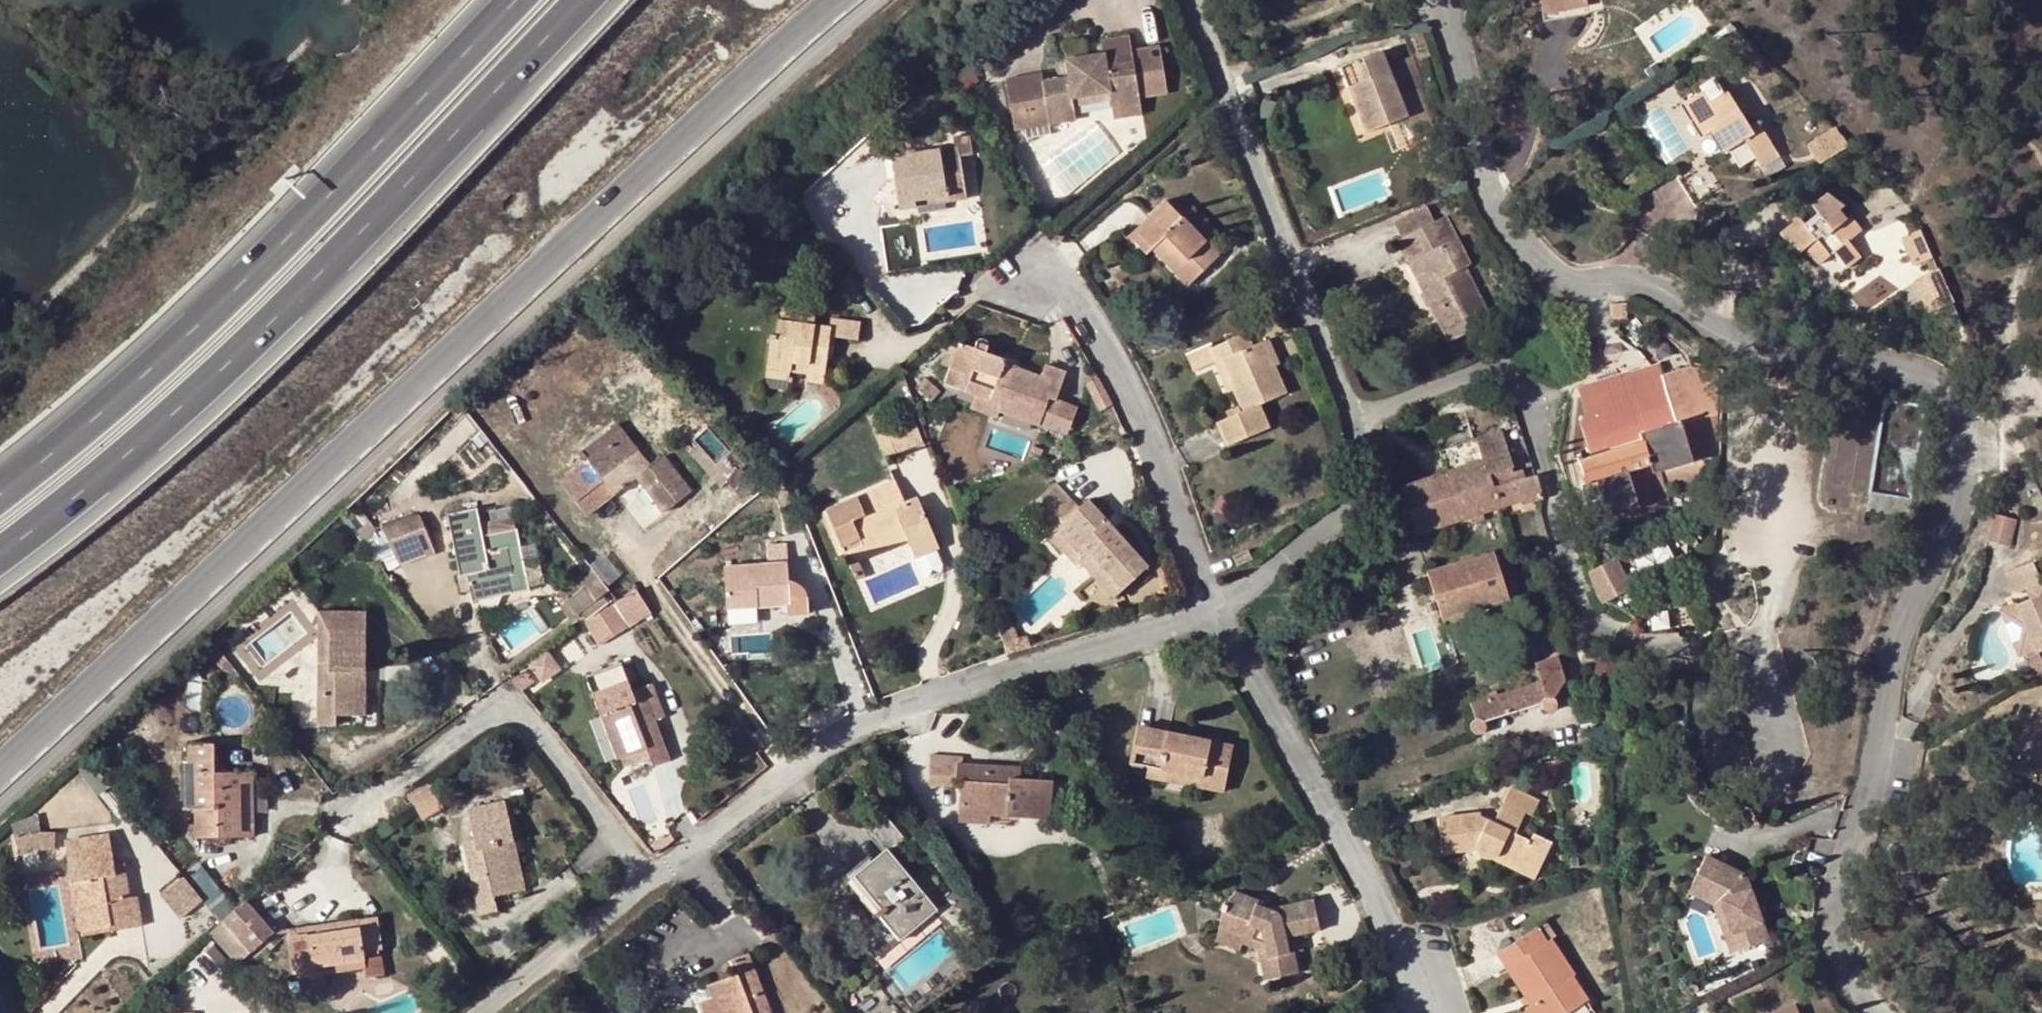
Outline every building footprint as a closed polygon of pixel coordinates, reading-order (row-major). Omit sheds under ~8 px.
[(1542,11),(1588,4),(1587,0),(1540,0),(1542,11)] [(1589,13),(1589,10),(1597,9),(1596,0),(1587,0),(1588,4),(1542,11),(1544,21),(1589,13)] [(1065,45),(1067,57),(1101,50),(1099,39),(1065,45)] [(1077,119),(1075,104),(1073,97),(1107,91),(1109,99),(1110,106),(1141,100),(1132,57),(1103,63),(1101,50),(1067,57),(1070,74),(1043,79),(1051,123),(1077,119)] [(1364,132),(1381,126),(1404,117),(1413,140),(1433,132),(1417,90),(1399,98),(1397,93),(1391,95),(1388,89),(1394,86),(1387,69),(1380,52),(1339,68),(1364,132)] [(1399,98),(1417,90),(1411,60),(1387,69),(1394,86),(1388,89),(1391,95),(1397,93),(1399,98)] [(1051,123),(1043,79),(1041,72),(1006,79),(1015,129),(1018,129),(1021,127),(1022,128),(1051,123)] [(1714,77),(1699,85),(1708,100),(1689,112),(1702,135),(1709,131),(1722,153),(1728,149),(1738,167),(1756,157),(1767,176),(1784,166),(1758,121),(1749,127),(1727,89),(1723,92),(1714,77)] [(1073,97),(1075,104),(1109,99),(1107,91),(1073,97)] [(1143,111),(1141,100),(1110,106),(1112,117),(1143,111)] [(1381,126),(1392,153),(1414,144),(1413,140),(1404,117),(1381,126)] [(1018,129),(1011,133),(1018,144),(1028,137),(1022,128),(1021,127),(1018,129)] [(1820,162),(1845,145),(1830,130),(1808,144),(1820,162)] [(958,147),(959,156),(973,154),(970,135),(952,138),(954,147),(958,147)] [(900,209),(917,206),(915,197),(943,192),(944,202),(966,199),(959,156),(958,147),(954,147),(892,157),(900,209)] [(1705,162),(1680,177),(1695,200),(1720,185),(1705,162)] [(915,197),(917,206),(944,202),(943,192),(915,197)] [(1845,267),(1859,254),(1847,240),(1860,229),(1851,214),(1847,218),(1839,209),(1844,204),(1827,192),(1811,206),(1817,212),(1803,224),(1797,217),(1778,233),(1800,252),(1803,250),(1819,265),(1833,252),(1845,267)] [(1165,201),(1135,230),(1152,249),(1157,244),(1165,253),(1161,258),(1187,286),(1217,256),(1205,242),(1215,234),(1192,208),(1182,218),(1165,201)] [(1393,223),(1400,239),(1435,221),(1427,206),(1393,223)] [(1400,239),(1397,241),(1448,343),(1491,322),(1464,268),(1470,265),(1445,216),(1435,221),(1400,239)] [(1932,255),(1920,228),(1901,238),(1913,265),(1932,255)] [(1152,249),(1135,230),(1128,236),(1146,255),(1152,249)] [(1157,244),(1152,249),(1161,258),(1165,253),(1157,244)] [(1931,313),(1954,303),(1941,274),(1918,284),(1931,313)] [(1610,301),(1612,318),(1627,317),(1626,300),(1610,301)] [(858,339),(860,321),(831,317),(830,326),(815,324),(805,323),(807,308),(785,305),(782,320),(778,319),(776,335),(771,334),(767,366),(790,370),(792,362),(808,364),(807,372),(806,382),(824,385),(827,358),(822,358),(823,349),(833,350),(835,336),(858,339)] [(805,323),(815,324),(817,309),(807,308),(805,323)] [(1210,343),(1186,354),(1194,372),(1214,363),(1220,361),(1234,390),(1240,405),(1243,411),(1227,418),(1216,422),(1226,447),(1268,428),(1258,406),(1285,393),(1271,363),(1263,342),(1252,347),(1245,333),(1212,348),(1210,343)] [(1278,361),(1269,339),(1263,342),(1271,363),(1278,361)] [(1001,369),(1004,363),(1005,360),(984,352),(986,347),(986,344),(985,342),(982,340),(979,340),(976,342),(975,343),(973,348),(958,343),(956,348),(949,367),(948,370),(963,375),(958,389),(974,396),(1000,405),(998,410),(1039,425),(1049,397),(1055,399),(1066,371),(1044,364),(1040,375),(1013,366),(1010,373),(1001,369)] [(949,367),(956,348),(948,345),(941,364),(949,367)] [(832,359),(833,350),(823,349),(822,358),(827,358),(832,359)] [(1220,361),(1214,363),(1227,393),(1234,390),(1220,361)] [(792,362),(790,370),(807,372),(808,364),(792,362)] [(1013,366),(1004,363),(1001,369),(1010,373),(1013,366)] [(1666,488),(1708,476),(1718,457),(1721,374),(1687,366),(1662,374),(1659,364),(1588,387),(1579,396),(1584,414),(1579,424),(1589,456),(1576,460),(1583,484),(1580,484),(1585,503),(1602,498),(1607,516),(1668,498),(1666,488)] [(790,370),(767,366),(766,376),(789,379),(790,370)] [(963,375),(948,370),(943,384),(958,389),(963,375)] [(927,380),(918,391),(930,402),(940,392),(927,380)] [(995,419),(998,410),(1000,405),(974,396),(970,410),(995,419)] [(1075,407),(1055,399),(1049,397),(1039,425),(1066,434),(1075,407)] [(1223,412),(1227,418),(1243,411),(1240,405),(1223,412)] [(911,415),(883,426),(894,454),(922,443),(911,415)] [(589,459),(560,482),(586,514),(615,492),(610,486),(616,481),(622,489),(637,477),(664,512),(692,490),(664,454),(650,465),(617,423),(608,430),(609,432),(583,452),(589,459)] [(1406,485),(1399,487),(1414,534),(1516,501),(1517,505),(1539,498),(1541,497),(1535,474),(1524,478),(1508,483),(1505,474),(1504,471),(1512,468),(1499,430),(1438,451),(1445,471),(1437,475),(1406,485)] [(1404,476),(1406,485),(1437,475),(1434,466),(1404,476)] [(755,486),(744,473),(740,467),(725,480),(741,498),(755,486)] [(749,467),(744,473),(755,486),(761,480),(749,467)] [(1508,483),(1524,478),(1521,469),(1505,474),(1508,483)] [(616,494),(622,489),(616,481),(610,486),(615,492),(616,494)] [(937,549),(937,548),(915,496),(903,502),(894,481),(825,509),(849,565),(858,561),(853,549),(902,529),(907,541),(914,559),(915,558),(937,549)] [(1055,483),(1025,510),(1074,565),(1078,562),(1112,598),(1147,566),(1086,500),(1078,508),(1055,483)] [(1675,518),(1668,498),(1607,516),(1613,535),(1675,518)] [(467,574),(473,601),(529,589),(516,527),(483,535),(477,507),(447,513),(460,576),(467,574)] [(2015,543),(2020,517),(1994,512),(1989,538),(2015,543)] [(387,536),(376,540),(388,572),(401,563),(432,552),(418,514),(384,528),(387,536)] [(858,561),(907,541),(902,529),(853,549),(858,561)] [(768,544),(769,564),(786,563),(785,543),(768,544)] [(937,549),(915,558),(922,574),(928,578),(933,568),(941,573),(943,564),(937,549)] [(1248,549),(1232,556),(1237,566),(1253,559),(1248,549)] [(1427,573),(1428,578),(1441,619),(1507,598),(1493,553),(1427,573)] [(1229,558),(1219,564),(1225,577),(1235,572),(1229,558)] [(1616,558),(1601,566),(1617,596),(1632,588),(1616,558)] [(858,561),(849,565),(855,580),(864,576),(858,561)] [(2006,574),(2013,590),(2019,593),(2027,590),(2032,599),(2017,605),(2032,641),(2037,653),(2028,657),(2032,665),(2041,661),(2041,659),(2040,653),(2041,652),(2041,580),(2034,562),(2006,574)] [(806,613),(804,591),(787,579),(786,563),(769,564),(723,567),(726,609),(757,607),(786,605),(786,615),(806,613)] [(936,582),(941,573),(933,568),(928,578),(936,582)] [(607,591),(591,571),(573,585),(577,591),(565,600),(575,613),(585,605),(593,615),(608,603),(601,595),(607,591)] [(757,607),(726,609),(727,619),(758,617),(757,607)] [(365,671),(364,633),(329,633),(329,663),(329,671),(321,672),(322,695),(316,695),(316,725),(335,725),(335,716),(335,702),(357,702),(356,671),(365,671)] [(532,660),(542,680),(562,670),(552,650),(532,660)] [(1546,697),(1551,698),(1554,697),(1566,680),(1558,657),(1534,663),(1538,681),(1540,681),(1546,697)] [(653,683),(631,691),(620,661),(585,675),(599,715),(607,712),(618,745),(643,736),(647,748),(653,766),(670,759),(655,720),(666,716),(653,683)] [(329,671),(329,663),(315,663),(316,695),(322,695),(321,672),(329,671)] [(365,716),(365,671),(356,671),(357,702),(335,702),(335,716),(365,716)] [(1538,681),(1469,704),(1474,720),(1471,721),(1470,722),(1468,726),(1468,728),(1469,730),(1471,733),(1474,735),(1477,736),(1481,734),(1483,732),(1484,728),(1485,725),(1483,722),(1539,704),(1540,708),(1542,711),(1546,713),(1549,713),(1552,711),(1554,709),(1556,706),(1556,702),(1554,700),(1552,698),(1551,698),(1546,697),(1540,681),(1538,681)] [(607,712),(599,715),(615,759),(647,748),(643,736),(618,745),(607,712)] [(2041,721),(2013,751),(2041,779),(2041,722),(2041,721)] [(1128,763),(1147,767),(1199,777),(1197,787),(1221,792),(1231,745),(1136,726),(1128,763)] [(251,836),(251,771),(214,772),(214,743),(188,744),(188,761),(183,761),(183,809),(194,808),(194,837),(251,836)] [(961,757),(929,755),(927,784),(954,786),(955,780),(956,762),(961,762),(961,757)] [(1554,761),(1545,762),(1547,779),(1557,778),(1554,761)] [(1049,818),(1052,780),(1018,778),(1019,765),(961,762),(956,762),(955,780),(960,781),(959,801),(1007,805),(1006,816),(1049,818)] [(1199,777),(1147,767),(1145,777),(1197,787),(1199,777)] [(407,795),(414,808),(422,820),(442,808),(427,782),(407,795)] [(1477,813),(1437,818),(1441,853),(1474,849),(1476,852),(1479,855),(1480,857),(1486,859),(1490,859),(1533,879),(1551,843),(1531,833),(1529,840),(1515,833),(1525,813),(1531,815),(1538,800),(1509,787),(1492,822),(1478,816),(1477,813)] [(513,841),(504,800),(467,808),(474,839),(476,847),(470,849),(476,874),(470,876),(479,914),(497,910),(493,896),(490,885),(514,879),(505,843),(513,841)] [(958,813),(1006,816),(1007,805),(959,801),(958,813)] [(14,838),(17,852),(29,849),(39,848),(47,848),(53,849),(54,832),(41,832),(34,833),(26,834),(14,838)] [(106,934),(139,930),(135,904),(129,905),(122,906),(119,877),(113,876),(112,869),(110,851),(115,850),(113,839),(108,841),(107,835),(64,841),(70,882),(78,881),(84,931),(106,927),(106,934)] [(462,842),(470,876),(476,874),(470,849),(476,847),(474,839),(462,842)] [(524,889),(513,841),(505,843),(514,879),(490,885),(493,896),(524,889)] [(933,911),(940,920),(959,905),(950,894),(934,908),(886,850),(872,861),(854,875),(851,871),(843,877),(876,917),(855,934),(876,959),(933,911)] [(1720,898),(1738,950),(1768,940),(1746,875),(1706,855),(1692,884),(1720,898)] [(872,861),(868,856),(851,871),(854,875),(872,861)] [(122,906),(129,905),(124,868),(112,869),(113,876),(119,877),(122,906)] [(205,903),(186,878),(163,896),(183,920),(205,903)] [(77,938),(106,934),(106,927),(84,931),(78,881),(70,882),(77,938)] [(1688,890),(1714,903),(1731,953),(1738,950),(1720,898),(1692,884),(1688,890)] [(1318,931),(1312,901),(1278,907),(1276,914),(1255,907),(1257,900),(1232,893),(1222,903),(1217,932),(1241,939),(1240,943),(1257,949),(1263,979),(1298,972),(1293,951),(1288,953),(1285,937),(1318,931)] [(1276,914),(1278,907),(1257,900),(1255,907),(1276,914)] [(249,905),(228,925),(254,952),(274,933),(249,905)] [(209,917),(197,926),(204,935),(216,925),(209,917)] [(309,941),(308,933),(290,936),(297,981),(315,978),(314,969),(346,965),(348,973),(364,970),(365,977),(382,975),(379,951),(381,950),(378,922),(341,928),(342,936),(309,941)] [(341,928),(308,933),(309,941),(342,936),(341,928)] [(1506,969),(1511,966),(1530,993),(1534,991),(1539,999),(1530,1004),(1523,1009),(1526,1012),(1566,1012),(1588,998),(1549,940),(1546,943),(1536,928),(1496,954),(1506,969)] [(1239,948),(1240,943),(1241,939),(1217,932),(1215,941),(1239,948)] [(714,982),(726,1012),(765,1012),(757,992),(762,990),(747,953),(731,959),(736,974),(714,982)] [(314,969),(315,978),(348,973),(346,965),(314,969)] [(1511,966),(1506,969),(1530,1004),(1539,999),(1534,991),(1530,993),(1511,966)] [(714,982),(706,985),(717,1012),(726,1012),(714,982)] [(762,990),(757,992),(765,1012),(771,1012),(762,990)]
